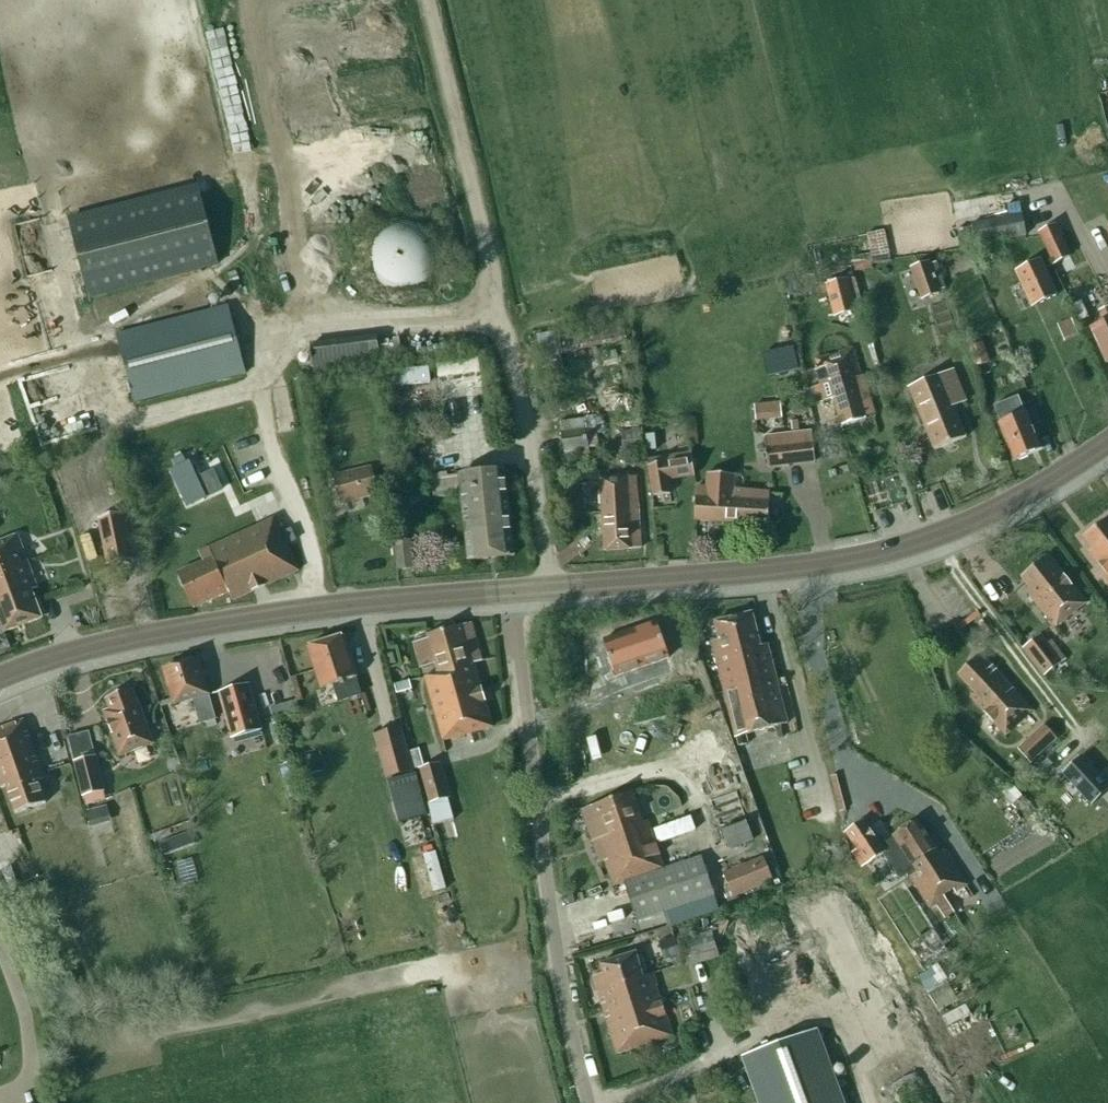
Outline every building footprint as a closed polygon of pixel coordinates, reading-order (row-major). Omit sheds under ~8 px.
[(89,297),(217,263),(196,185),(68,219),(89,297)] [(1027,236),(1023,214),(970,224),(971,227),(958,229),(961,248),(1027,236)] [(368,252),(368,257),(368,261),(369,266),(371,270),(373,275),(376,278),(379,282),(383,285),(387,287),(392,289),(396,290),(401,290),(406,290),(411,289),(415,287),(419,285),(423,282),(426,278),(429,275),(431,270),(433,266),(434,261),(434,257),(434,252),(433,247),(431,243),(429,239),(426,235),(423,231),(419,228),(415,226),(411,225),(406,224),(401,223),(396,224),(392,225),(387,226),(383,229),(379,231),(376,235),(373,239),(371,243),(369,247),(368,252)] [(1070,256),(1056,224),(1037,233),(1052,265),(1070,256)] [(891,260),(884,232),(867,237),(872,257),(870,257),(853,258),(854,266),(873,265),(891,260)] [(1037,305),(1056,296),(1040,261),(1016,272),(1030,302),(1034,300),(1037,305)] [(930,264),(929,262),(909,268),(920,300),(940,293),(939,290),(945,288),(936,262),(930,264)] [(836,315),(855,310),(848,281),(829,285),(836,315)] [(1088,320),(1080,302),(1072,306),(1079,323),(1088,320)] [(133,401),(245,372),(228,306),(116,335),(133,401)] [(1099,312),(1104,324),(1092,329),(1107,364),(1107,308),(1099,312)] [(627,340),(622,317),(536,336),(544,373),(564,369),(560,354),(627,340)] [(1057,325),(1064,340),(1080,334),(1073,318),(1057,325)] [(377,342),(377,337),(310,345),(313,372),(380,364),(380,361),(401,358),(399,340),(377,342)] [(982,344),(969,348),(975,367),(988,363),(982,344)] [(793,347),(763,354),(769,376),(798,369),(793,347)] [(834,399),(842,427),(865,420),(861,404),(870,401),(862,376),(860,377),(852,350),(815,360),(818,367),(815,368),(820,386),(814,388),(819,403),(834,399)] [(953,370),(909,388),(934,451),(966,438),(953,407),(966,403),(953,370)] [(1040,450),(1031,427),(1038,424),(1032,410),(1025,414),(1018,397),(994,407),(1000,423),(999,424),(1014,461),(1040,450)] [(755,403),(755,422),(782,422),(781,403),(755,403)] [(601,416),(559,422),(564,454),(580,452),(581,457),(595,455),(592,437),(605,436),(601,416)] [(812,432),(764,438),(768,467),(815,462),(812,432)] [(390,465),(387,448),(379,449),(382,466),(390,465)] [(653,497),(671,494),(668,480),(695,476),(691,454),(684,455),(685,460),(665,463),(664,458),(648,461),(653,497)] [(378,494),(370,467),(333,478),(341,504),(378,494)] [(459,476),(447,477),(447,472),(439,472),(439,475),(431,476),(434,498),(449,496),(450,500),(461,499),(468,562),(514,557),(505,470),(459,475),(459,476)] [(696,488),(694,521),(768,525),(770,493),(734,490),(735,476),(707,474),(706,488),(696,488)] [(636,477),(600,480),(605,551),(641,549),(636,477)] [(156,488),(166,525),(203,515),(197,495),(180,500),(175,483),(156,488)] [(133,559),(125,516),(98,521),(107,564),(133,559)] [(193,609),(229,593),(232,601),(299,571),(274,518),(199,553),(203,563),(177,574),(193,609)] [(1084,536),(1093,549),(1090,551),(1107,575),(1107,518),(1084,536)] [(22,549),(17,535),(0,542),(0,622),(4,633),(41,618),(31,591),(37,589),(26,561),(22,563),(17,551),(22,549)] [(413,567),(410,541),(395,543),(398,569),(413,567)] [(1048,556),(1021,577),(1030,589),(1027,592),(1054,627),(1085,603),(1048,556)] [(760,646),(752,614),(715,623),(719,640),(712,642),(736,738),(787,725),(767,644),(760,646)] [(482,662),(471,623),(426,635),(436,673),(424,677),(441,741),(492,728),(474,664),(482,662)] [(656,624),(630,633),(643,670),(669,661),(656,624)] [(630,633),(604,642),(617,679),(643,670),(630,633)] [(1044,676),(1062,663),(1041,635),(1023,648),(1044,676)] [(344,636),(307,648),(321,689),(333,685),(338,702),(360,695),(355,678),(357,678),(344,636)] [(389,664),(395,662),(393,652),(387,653),(389,664)] [(992,722),(1005,736),(1033,711),(980,654),(956,677),(973,695),(971,697),(994,720),(992,722)] [(199,659),(163,669),(173,705),(193,699),(200,724),(215,720),(208,695),(209,695),(199,659)] [(411,690),(408,681),(393,685),(396,694),(411,690)] [(249,685),(219,693),(232,739),(261,731),(249,685)] [(153,744),(137,701),(136,701),(131,689),(106,699),(110,711),(104,713),(120,756),(153,744)] [(23,721),(0,728),(0,788),(5,787),(14,814),(45,803),(37,781),(43,779),(23,721)] [(414,774),(401,728),(374,735),(386,781),(414,774)] [(1048,730),(1022,754),(1033,765),(1059,742),(1048,730)] [(104,790),(88,731),(67,737),(85,805),(105,800),(102,791),(104,790)] [(1063,774),(1092,805),(1107,791),(1107,785),(1098,774),(1092,768),(1082,757),(1063,774)] [(447,797),(438,764),(417,769),(426,803),(447,797)] [(389,782),(394,803),(422,795),(416,774),(389,782)] [(633,793),(581,810),(600,865),(605,863),(613,889),(625,885),(637,922),(714,896),(702,858),(666,870),(649,822),(643,824),(633,793)] [(452,820),(447,799),(426,804),(432,825),(452,820)] [(90,825),(110,819),(107,807),(87,812),(90,825)] [(896,833),(896,835),(892,837),(893,838),(881,847),(863,824),(847,836),(859,851),(854,855),(863,868),(883,854),(900,877),(907,872),(930,905),(935,901),(944,914),(953,907),(944,895),(953,888),(956,892),(967,885),(944,851),(939,855),(917,821),(905,829),(903,828),(901,829),(899,830),(897,831),(896,833)] [(752,840),(746,823),(722,831),(728,848),(752,840)] [(194,844),(189,831),(159,842),(164,855),(194,844)] [(766,863),(764,856),(723,874),(734,898),(781,878),(773,860),(766,863)] [(937,960),(945,957),(924,909),(896,921),(920,976),(919,976),(926,992),(947,983),(937,960)] [(718,955),(710,929),(676,939),(684,965),(718,955)] [(617,1054),(672,1037),(653,974),(643,977),(635,954),(600,965),(603,974),(593,977),(617,1054)] [(48,982),(65,975),(60,962),(43,969),(48,982)] [(813,1033),(744,1058),(761,1102),(838,1102),(813,1033)]
